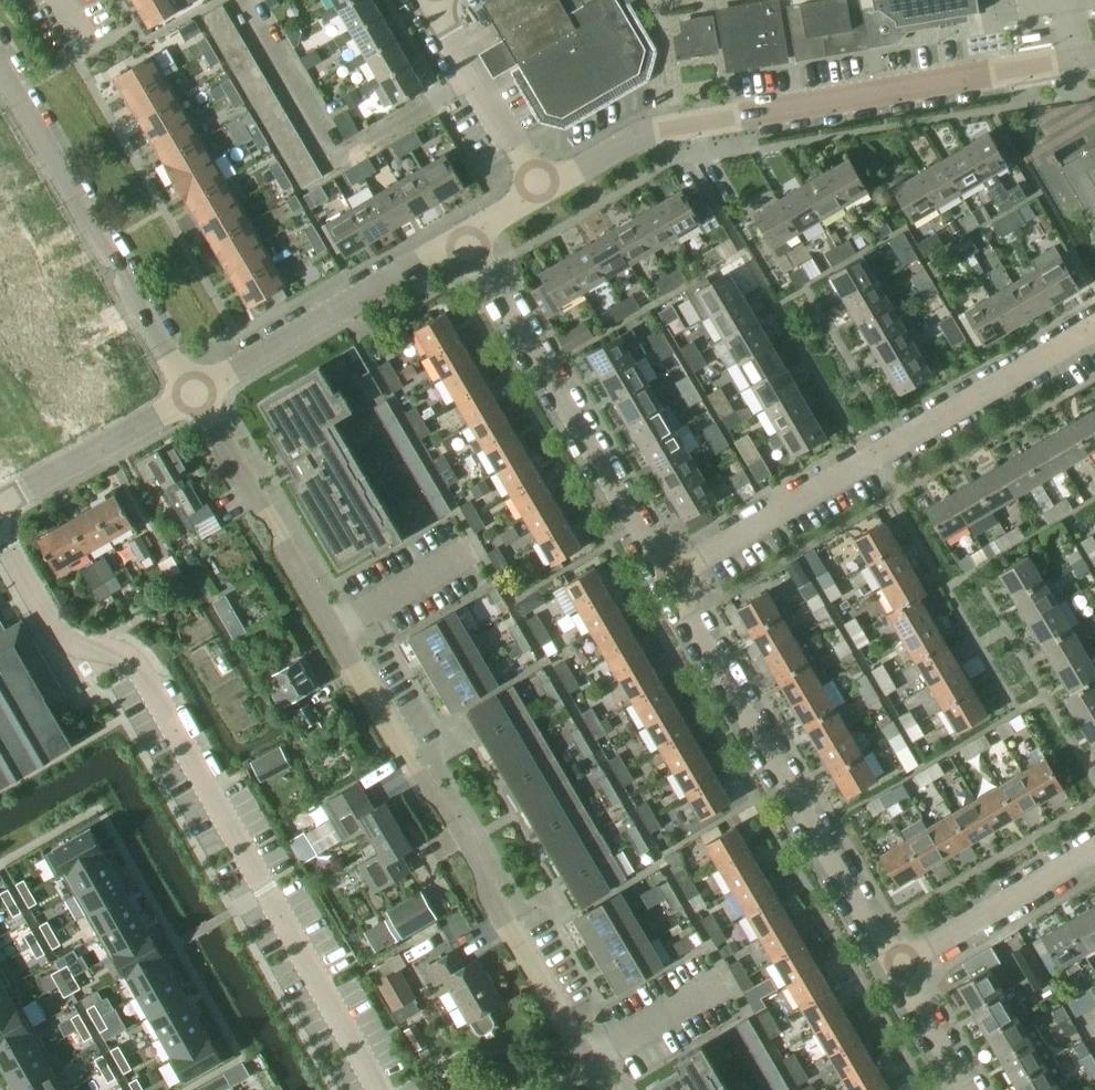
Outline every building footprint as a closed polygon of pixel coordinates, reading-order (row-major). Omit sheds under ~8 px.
[(149,26),(194,0),(134,0),(149,26)] [(321,14),(325,22),(341,13),(351,29),(353,33),(383,16),(382,14),(373,0),(356,0),(339,10),(337,5),(321,14)] [(337,5),(339,10),(356,0),(334,0),(337,5)] [(484,3),(483,4),(504,39),(518,63),(547,113),(563,117),(611,89),(640,73),(646,48),(620,4),(618,0),(489,0),(484,3)] [(791,6),(793,18),(800,56),(830,51),(867,44),(862,13),(861,7),(860,0),(822,0),(821,0),(791,5),(791,6)] [(861,7),(862,13),(879,10),(895,21),(896,27),(979,13),(977,0),(860,0),(861,7)] [(222,5),(202,16),(208,27),(228,16),(222,5)] [(774,5),(721,14),(730,68),(783,59),(774,5)] [(228,16),(208,27),(215,38),(235,27),(228,16)] [(351,29),(335,38),(340,46),(355,37),(365,52),(367,57),(397,40),(383,16),(353,33),(351,29)] [(688,35),(675,37),(678,59),(696,55),(695,48),(716,44),(712,17),(686,22),(688,35)] [(235,27),(215,38),(221,49),(241,37),(235,27)] [(1022,35),(1023,41),(1040,38),(1039,32),(1022,35)] [(206,36),(197,42),(204,54),(213,49),(206,36)] [(241,37),(221,49),(227,59),(247,48),(241,37)] [(504,39),(480,53),(494,77),(518,63),(504,39)] [(365,52),(349,61),(354,70),(369,60),(379,76),(381,79),(410,62),(397,40),(367,57),(365,52)] [(247,48),(227,59),(234,71),(254,59),(247,48)] [(213,49),(204,54),(212,66),(221,61),(213,49)] [(153,55),(115,77),(127,99),(166,77),(153,55)] [(300,58),(307,70),(314,67),(307,55),(300,58)] [(254,59),(234,71),(240,81),(260,69),(254,59)] [(379,76),(363,85),(367,92),(383,83),(396,105),(425,87),(410,62),(381,79),(379,76)] [(240,81),(246,91),(266,79),(260,69),(240,81)] [(127,99),(139,120),(178,97),(166,77),(127,99)] [(230,78),(221,83),(228,95),(237,90),(230,78)] [(246,91),(252,102),(272,90),(266,79),(246,91)] [(351,110),(363,102),(355,89),(343,97),(351,110)] [(237,90),(228,95),(236,108),(245,102),(237,90)] [(252,102),(259,113),(279,101),(272,90),(252,102)] [(139,120),(152,140),(190,118),(178,97),(139,120)] [(259,113),(265,123),(285,111),(279,101),(259,113)] [(265,123),(271,134),(291,123),(285,111),(265,123)] [(152,140),(164,161),(202,138),(190,118),(152,140)] [(254,119),(245,124),(253,136),(262,131),(254,119)] [(291,123),(271,134),(277,145),(298,133),(291,123)] [(262,131),(253,136),(260,149),(269,144),(262,131)] [(416,131),(404,138),(412,151),(424,145),(416,131)] [(298,133),(277,145),(283,155),(304,144),(298,133)] [(989,133),(965,147),(984,180),(989,188),(1000,182),(995,174),(1008,166),(989,133)] [(164,161),(176,181),(214,159),(202,138),(164,161)] [(412,151),(404,138),(393,144),(400,158),(412,151)] [(283,155),(290,166),(310,155),(304,144),(283,155)] [(965,147),(941,161),(961,194),(984,180),(965,147)] [(1060,168),(1078,198),(1094,227),(1094,147),(1060,168)] [(446,154),(421,168),(440,201),(465,186),(446,154)] [(290,166),(296,177),(316,165),(310,155),(290,166)] [(369,158),(357,165),(365,178),(377,172),(369,158)] [(214,159),(176,181),(188,202),(226,180),(214,159)] [(849,159),(825,173),(844,206),(868,192),(849,159)] [(278,160),(269,165),(277,178),(286,172),(278,160)] [(941,161),(918,174),(938,207),(961,194),(941,161)] [(316,165),(296,177),(302,187),(322,175),(316,165)] [(365,178),(357,165),(346,171),(354,185),(365,178)] [(421,168),(398,181),(418,214),(440,201),(421,168)] [(286,172),(277,178),(284,190),(293,185),(286,172)] [(825,173),(801,187),(820,220),(844,206),(825,173)] [(938,207),(918,174),(894,188),(913,221),(938,207)] [(226,180),(188,202),(200,223),(238,200),(226,180)] [(398,181),(375,195),(394,228),(418,214),(398,181)] [(1002,187),(991,193),(1003,211),(1014,205),(1027,197),(1019,185),(1006,192),(1002,187)] [(304,195),(312,208),(317,204),(318,205),(330,199),(322,186),(310,192),(304,195)] [(801,187),(778,200),(797,233),(820,220),(801,187)] [(682,191),(658,205),(671,228),(677,238),(700,224),(706,234),(721,225),(705,198),(691,206),(682,191)] [(296,194),(287,199),(294,211),(303,206),(296,194)] [(375,195),(352,208),(371,241),(394,228),(375,195)] [(238,200),(200,223),(212,243),(250,221),(238,200)] [(797,233),(778,200),(754,214),(778,256),(790,249),(785,240),(797,233)] [(658,205),(635,219),(654,251),(677,238),(671,228),(658,205)] [(19,230),(5,206),(0,209),(0,241),(19,230)] [(983,206),(972,213),(979,225),(991,218),(983,206)] [(371,241),(352,208),(328,222),(347,255),(371,241)] [(1017,211),(1006,218),(1013,231),(1025,224),(1024,223),(1022,219),(1017,211)] [(972,213),(960,220),(967,232),(979,225),(972,213)] [(1013,231),(1006,218),(994,225),(1001,237),(1013,231)] [(635,219),(612,232),(631,265),(654,251),(635,219)] [(873,226),(881,239),(892,232),(884,219),(873,226)] [(953,235),(960,231),(954,220),(947,224),(953,235)] [(250,221),(212,243),(224,264),(262,241),(250,221)] [(313,223),(304,228),(311,241),(320,235),(313,223)] [(33,253),(19,230),(0,241),(0,272),(33,253)] [(612,232),(588,246),(607,279),(631,265),(612,232)] [(890,240),(897,252),(910,244),(903,233),(890,240)] [(924,240),(918,244),(925,256),(943,246),(936,234),(924,240)] [(320,235),(311,241),(318,253),(327,248),(320,235)] [(971,239),(960,245),(967,258),(978,251),(971,239)] [(848,240),(836,247),(844,260),(856,253),(848,240)] [(262,241),(224,264),(236,284),(274,262),(262,241)] [(967,258),(960,245),(947,252),(955,265),(967,258)] [(588,246),(565,260),(584,292),(607,279),(588,246)] [(704,254),(711,267),(723,260),(716,247),(704,254)] [(844,260),(836,247),(825,253),(833,266),(844,260)] [(830,275),(845,300),(878,281),(863,256),(830,275)] [(1061,256),(1037,270),(1056,302),(1080,289),(1061,256)] [(584,292),(565,260),(541,274),(546,283),(532,291),(548,318),(562,310),(560,307),(584,292)] [(274,262),(236,284),(249,306),(287,284),(274,262)] [(789,274),(797,288),(809,280),(801,267),(789,274)] [(679,268),(668,275),(675,288),(687,281),(679,268)] [(911,276),(918,288),(931,280),(924,269),(911,276)] [(1037,270),(1013,284),(1032,316),(1056,302),(1037,270)] [(697,291),(711,316),(743,296),(729,272),(697,291)] [(675,288),(668,275),(656,281),(664,295),(675,288)] [(931,280),(918,288),(925,300),(938,292),(931,280)] [(845,300),(859,323),(891,304),(878,281),(845,300)] [(53,308),(40,284),(16,298),(11,290),(0,297),(0,313),(9,308),(17,323),(10,327),(7,323),(0,328),(0,339),(53,308)] [(1013,284),(990,297),(1009,330),(1032,316),(1013,284)] [(632,296),(621,302),(629,315),(640,308),(632,296)] [(711,316),(724,339),(757,319),(743,296),(711,316)] [(1000,335),(1009,330),(990,297),(966,312),(985,344),(987,343),(989,347),(1002,339),(1000,335)] [(629,315),(621,302),(609,309),(617,322),(629,315)] [(659,312),(667,324),(680,317),(672,304),(659,312)] [(859,323),(872,346),(905,327),(891,304),(859,323)] [(0,339),(0,349),(17,340),(14,335),(21,331),(33,351),(67,331),(53,308),(0,339)] [(416,331),(429,354),(459,336),(446,313),(416,331)] [(939,323),(945,334),(958,327),(952,316),(939,323)] [(724,339),(738,362),(771,343),(757,319),(724,339)] [(559,339),(567,352),(582,343),(594,336),(586,323),(574,330),(559,339)] [(872,346),(886,370),(918,350),(905,327),(872,346)] [(958,327),(945,334),(952,346),(965,338),(958,327)] [(602,379),(635,360),(646,353),(632,329),(588,355),(602,379)] [(648,337),(655,349),(667,341),(661,330),(648,337)] [(429,354),(443,377),(473,360),(459,336),(429,354)] [(680,348),(688,360),(700,353),(693,340),(680,348)] [(667,341),(655,349),(662,361),(674,353),(667,341)] [(738,362),(752,385),(785,366),(771,343),(738,362)] [(918,350),(886,370),(900,394),(932,374),(918,350)] [(700,353),(688,360),(694,371),(707,364),(700,353)] [(47,399),(52,407),(103,377),(90,354),(57,373),(67,392),(60,396),(57,392),(47,399)] [(443,377),(457,400),(486,383),(473,360),(443,377)] [(602,379),(616,402),(649,383),(635,360),(602,379)] [(389,362),(378,368),(386,380),(395,373),(389,362)] [(752,385),(766,408),(798,389),(785,366),(752,385)] [(357,377),(370,399),(382,392),(369,370),(357,377)] [(278,405),(267,411),(275,426),(269,429),(282,451),(296,473),(288,478),(296,491),(305,485),(314,501),(305,506),(313,519),(322,514),(331,530),(322,535),(332,552),(341,547),(349,561),(373,547),(377,554),(404,538),(392,517),(384,522),(381,517),(383,517),(375,504),(374,505),(364,489),(366,488),(358,475),(357,476),(348,460),(349,459),(328,424),(335,420),(353,409),(340,387),(335,391),(326,377),(315,383),(308,372),(271,393),(278,405)] [(398,377),(395,373),(386,380),(394,393),(404,387),(398,377)] [(675,384),(682,395),(695,388),(688,376),(675,384)] [(103,377),(52,407),(57,415),(67,409),(65,405),(73,400),(84,419),(117,400),(103,377)] [(457,400),(471,424),(500,407),(486,383),(457,400)] [(616,402),(610,405),(617,418),(623,415),(629,425),(663,407),(649,383),(616,402)] [(708,394),(715,407),(728,399),(721,387),(708,394)] [(695,388),(682,395),(689,407),(702,399),(695,388)] [(766,408),(779,431),(812,413),(798,389),(766,408)] [(728,399),(715,407),(721,418),(734,410),(728,399)] [(374,407),(439,517),(451,510),(386,400),(374,407)] [(500,407),(471,424),(478,437),(471,442),(476,451),(477,451),(484,447),(514,430),(500,407)] [(637,438),(643,449),(671,433),(676,430),(663,407),(624,429),(631,441),(637,438)] [(405,414),(413,426),(423,420),(416,408),(405,414)] [(1070,424),(1088,454),(1094,450),(1094,410),(1070,424)] [(785,442),(793,456),(826,437),(812,413),(779,431),(769,437),(775,448),(785,442)] [(423,420),(413,426),(421,440),(431,434),(423,420)] [(702,430),(709,441),(722,434),(716,423),(702,430)] [(1070,424),(1046,438),(1064,468),(1088,454),(1070,424)] [(484,447),(497,471),(528,453),(514,430),(484,447)] [(676,430),(643,449),(657,472),(690,453),(676,430)] [(735,441),(742,453),(755,446),(748,433),(735,441)] [(722,434),(709,441),(716,453),(729,446),(722,434)] [(451,436),(443,441),(447,450),(456,445),(451,436)] [(1046,438),(1022,453),(1039,483),(1064,468),(1046,438)] [(136,464),(146,481),(157,475),(164,486),(176,479),(189,473),(172,443),(136,464)] [(755,446),(742,453),(748,464),(762,457),(755,446)] [(476,451),(465,457),(470,465),(481,459),(477,451),(476,451)] [(497,471),(511,494),(541,476),(528,453),(497,471)] [(664,484),(670,495),(703,476),(690,453),(651,475),(659,488),(664,484)] [(1022,453),(997,467),(1015,497),(1039,483),(1022,453)] [(433,461),(440,473),(451,467),(443,454),(433,461)] [(451,467),(440,473),(448,487),(459,480),(451,467)] [(997,467),(974,481),(991,511),(1015,497),(997,467)] [(747,482),(750,481),(743,469),(730,477),(736,489),(738,488),(747,482)] [(511,494),(525,517),(555,500),(541,476),(511,494)] [(703,476),(670,495),(665,498),(672,511),(678,508),(684,519),(717,500),(703,476)] [(176,479),(164,486),(174,503),(173,506),(174,507),(175,508),(177,508),(189,529),(195,525),(203,538),(222,527),(208,503),(203,507),(190,484),(182,489),(176,479)] [(493,491),(486,479),(470,488),(477,500),(493,491)] [(974,481),(949,495),(967,525),(991,511),(974,481)] [(115,495),(92,508),(109,539),(132,525),(115,495)] [(967,525),(949,495),(925,510),(943,540),(967,525)] [(1066,496),(1052,505),(1060,517),(1074,509),(1066,496)] [(525,517),(539,541),(569,523),(555,500),(525,517)] [(460,507),(467,520),(478,514),(470,501),(460,507)] [(1060,517),(1052,505),(1041,511),(1048,524),(1060,517)] [(92,508),(69,522),(86,552),(109,539),(92,508)] [(478,514),(467,520),(475,533),(486,526),(478,514)] [(69,522),(38,539),(56,569),(86,552),(69,522)] [(855,539),(868,563),(898,545),(885,522),(855,539)] [(569,523),(539,541),(552,564),(582,546),(569,523)] [(1018,525),(1004,533),(1012,546),(1026,537),(1018,525)] [(1004,533),(993,541),(1001,552),(1012,546),(1004,533)] [(1087,554),(1094,549),(1094,539),(1092,534),(1080,541),(1087,554)] [(129,541),(140,560),(151,553),(142,537),(140,535),(129,541)] [(1076,544),(1064,551),(1071,564),(1083,557),(1076,544)] [(868,563),(882,586),(912,569),(898,545),(868,563)] [(488,554),(495,566),(505,560),(498,548),(488,554)] [(1087,554),(1094,566),(1094,549),(1087,554)] [(997,571),(1011,595),(1041,577),(1027,553),(997,571)] [(970,555),(958,562),(963,572),(976,564),(970,555)] [(103,557),(92,563),(104,584),(115,577),(103,557)] [(1083,557),(1071,564),(1078,576),(1090,568),(1083,557)] [(797,559),(788,565),(794,576),(797,581),(807,575),(804,570),(797,559)] [(505,560),(495,566),(503,580),(513,574),(505,560)] [(92,563),(79,570),(91,591),(104,584),(92,563)] [(565,584),(579,608),(609,591),(595,567),(565,584)] [(888,614),(926,592),(912,569),(882,586),(896,609),(888,614)] [(821,577),(828,589),(838,584),(831,572),(821,577)] [(1011,595),(1025,619),(1055,601),(1041,577),(1011,595)] [(803,588),(811,600),(820,594),(813,582),(803,588)] [(838,584),(828,589),(835,603),(846,596),(838,584)] [(864,585),(854,590),(858,597),(868,591),(864,585)] [(496,586),(487,591),(494,603),(503,598),(496,586)] [(579,608),(593,631),(623,614),(609,591),(579,608)] [(737,608),(751,632),(781,614),(767,591),(737,608)] [(888,614),(902,638),(932,621),(918,598),(926,593),(926,592),(888,614)] [(820,594),(811,600),(818,613),(828,607),(820,594)] [(519,602),(526,613),(535,608),(529,597),(519,602)] [(1025,619),(1040,643),(1070,625),(1055,601),(1025,619)] [(410,636),(424,661),(469,635),(454,610),(410,636)] [(593,631),(606,655),(636,637),(623,614),(593,631)] [(751,632),(765,656),(795,638),(781,614),(751,632)] [(527,621),(535,634),(545,628),(537,615),(527,621)] [(72,743),(52,708),(68,698),(67,695),(59,682),(32,635),(23,620),(6,629),(0,618),(0,785),(72,743)] [(846,625),(854,638),(865,631),(857,618),(846,625)] [(241,621),(230,627),(237,638),(248,632),(244,625),(241,621)] [(902,638),(916,661),(945,644),(932,621),(902,638)] [(508,628),(515,640),(524,635),(517,623),(508,628)] [(1040,643),(1054,667),(1084,649),(1070,625),(1040,643)] [(545,628),(535,634),(542,646),(552,640),(545,628)] [(829,635),(836,648),(848,641),(840,628),(829,635)] [(865,631),(854,638),(861,650),(872,643),(865,631)] [(424,661),(439,685),(483,659),(469,635),(424,661)] [(524,635),(515,640),(523,653),(532,647),(524,635)] [(606,655),(620,678),(650,661),(636,637),(606,655)] [(765,656),(778,679),(809,661),(795,638),(765,656)] [(848,641),(836,648),(844,660),(855,653),(848,641)] [(916,661),(930,685),(959,667),(945,644),(916,661)] [(1054,667),(1068,691),(1094,675),(1094,668),(1084,649),(1054,667)] [(280,686),(273,690),(282,705),(289,701),(293,699),(315,686),(299,659),(273,674),(280,686)] [(483,659),(439,685),(453,710),(498,684),(483,659)] [(620,678),(634,702),(663,684),(650,661),(620,678)] [(778,679),(792,702),(822,685),(809,661),(778,679)] [(554,668),(562,681),(572,675),(565,662),(554,668)] [(874,672),(881,685),(893,679),(885,666),(874,672)] [(930,685),(943,709),(973,691),(959,667),(930,685)] [(572,675),(562,681),(569,693),(579,687),(572,675)] [(1076,719),(1094,708),(1094,683),(1091,677),(1094,675),(1068,691),(1062,695),(1076,719)] [(856,683),(864,695),(875,689),(868,676),(856,683)] [(541,685),(548,697),(557,692),(550,679),(541,685)] [(893,679),(881,685),(888,697),(899,690),(893,679)] [(469,710),(483,735),(528,709),(514,684),(469,710)] [(634,702),(647,725),(677,708),(663,684),(634,702)] [(792,702),(806,726),(836,708),(822,685),(792,702)] [(875,689),(864,695),(871,707),(882,700),(875,689)] [(973,691),(943,709),(957,732),(987,715),(973,691)] [(557,692),(548,697),(556,709),(565,704),(557,692)] [(309,703),(296,710),(306,728),(319,721),(309,703)] [(582,714),(590,728),(600,722),(592,708),(582,714)] [(647,725),(661,748),(691,731),(677,708),(647,725)] [(806,726),(820,749),(850,732),(836,708),(806,726)] [(1090,743),(1094,740),(1094,708),(1076,719),(1090,743)] [(483,735),(498,759),(542,733),(528,709),(483,735)] [(901,718),(909,731),(920,725),(912,712),(901,718)] [(884,728),(892,742),(903,735),(895,721),(884,728)] [(600,722),(590,728),(597,740),(607,734),(600,722)] [(996,729),(1002,739),(1015,732),(1010,722),(996,729)] [(920,725),(909,731),(916,743),(927,736),(920,725)] [(569,733),(577,745),(586,740),(578,727),(569,733)] [(661,748),(675,772),(705,755),(691,731),(661,748)] [(820,749),(833,773),(863,755),(850,732),(820,749)] [(498,759),(512,783),(556,757),(542,733),(498,759)] [(903,735),(892,742),(898,753),(910,746),(903,735)] [(987,736),(975,743),(981,754),(993,747),(987,736)] [(586,740),(577,745),(584,757),(593,752),(586,740)] [(981,754),(975,743),(962,750),(969,762),(981,754)] [(261,755),(251,760),(254,767),(260,777),(271,771),(262,754),(261,755)] [(609,761),(617,774),(627,768),(619,755),(609,761)] [(675,772),(689,795),(718,778),(705,755),(675,772)] [(863,755),(833,773),(847,796),(858,790),(877,779),(863,755)] [(512,783),(526,807),(570,781),(556,757),(512,783)] [(1046,758),(1023,772),(1041,802),(1063,789),(1064,788),(1046,758)] [(938,762),(926,769),(932,780),(944,773),(938,762)] [(627,768),(617,774),(624,786),(634,781),(627,768)] [(932,780),(926,769),(913,776),(920,787),(932,780)] [(1023,772),(999,786),(1017,816),(1041,802),(1023,772)] [(598,781),(605,793),(614,788),(607,775),(598,781)] [(718,778),(689,795),(702,819),(720,809),(732,801),(718,778)] [(526,807),(540,831),(584,805),(570,781),(526,807)] [(366,829),(372,840),(404,822),(394,803),(388,807),(385,802),(374,809),(359,783),(322,804),(344,842),(366,829)] [(999,786),(976,800),(994,830),(1017,816),(999,786)] [(614,788),(605,793),(612,805),(621,800),(614,788)] [(893,790),(880,798),(885,807),(898,799),(893,790)] [(885,807),(880,798),(868,805),(873,814),(885,807)] [(976,800),(952,814),(970,844),(994,830),(976,800)] [(636,808),(644,821),(655,815),(647,801),(636,808)] [(540,831),(554,855),(599,829),(584,805),(540,831)] [(952,814),(929,827),(946,857),(970,844),(952,814)] [(655,815),(644,821),(651,834),(662,828),(655,815)] [(405,822),(372,840),(379,852),(358,865),(375,893),(411,871),(401,855),(413,848),(410,844),(416,841),(405,822)] [(626,829),(633,841),(642,836),(635,824),(626,829)] [(707,844),(720,867),(750,850),(736,827),(707,844)] [(929,827),(905,841),(923,871),(946,857),(929,827)] [(90,828),(44,854),(57,877),(64,873),(103,851),(90,828)] [(554,855),(568,879),(613,853),(599,829),(554,855)] [(288,841),(302,864),(318,854),(305,831),(288,841)] [(642,836),(633,841),(640,854),(649,848),(642,836)] [(44,854),(56,847),(52,841),(38,849),(41,855),(44,854)] [(923,871),(905,841),(882,855),(899,885),(923,871)] [(720,867),(734,891),(763,874),(750,850),(720,867)] [(103,851),(64,873),(75,893),(114,871),(103,851)] [(613,853),(568,879),(583,904),(627,878),(613,853)] [(675,874),(684,889),(694,883),(685,868),(675,874)] [(114,871),(75,893),(87,914),(126,891),(114,871)] [(734,891),(747,914),(777,897),(763,874),(734,891)] [(24,879),(16,883),(23,895),(31,891),(24,879)] [(659,886),(666,898),(671,895),(675,893),(668,880),(659,886)] [(694,883),(684,889),(690,900),(690,899),(700,893),(694,883)] [(8,888),(0,892),(7,904),(15,900),(8,888)] [(31,891),(23,895),(29,907),(37,902),(31,891)] [(126,891),(87,914),(98,935),(138,912),(126,891)] [(575,918),(590,943),(634,916),(620,892),(575,918)] [(671,895),(666,898),(673,910),(682,905),(675,893),(671,895)] [(402,934),(403,936),(434,918),(420,894),(389,912),(392,917),(402,934)] [(747,914),(761,938),(791,920),(777,897),(747,914)] [(15,900),(7,904),(13,916),(22,912),(15,900)] [(1066,922),(1085,953),(1094,947),(1094,917),(1090,908),(1066,922)] [(138,912),(98,935),(110,956),(150,933),(138,912)] [(702,920),(711,935),(721,929),(712,914),(702,920)] [(590,943),(605,967),(649,941),(634,916),(590,943)] [(392,917),(367,931),(377,949),(402,934),(392,917)] [(48,920),(40,925),(47,937),(55,932),(48,920)] [(761,938),(775,961),(805,944),(791,920),(761,938)] [(1085,953),(1066,922),(1041,936),(1060,968),(1085,953)] [(32,929),(24,934),(30,946),(38,941),(32,929)] [(721,929),(711,935),(717,946),(718,945),(727,939),(721,929)] [(688,935),(695,947),(704,942),(697,930),(688,935)] [(55,932),(47,937),(54,948),(62,944),(55,932)] [(150,933),(110,956),(122,976),(128,973),(162,954),(150,933)] [(38,941),(30,946),(37,957),(45,953),(38,941)] [(649,941),(605,967),(619,992),(663,966),(649,941)] [(735,941),(719,949),(724,958),(740,950),(735,941)] [(775,961),(789,984),(818,967),(805,944),(775,961)] [(957,987),(972,1011),(1004,993),(990,969),(1001,963),(991,947),(965,963),(973,978),(957,987)] [(469,1022),(471,1021),(476,1030),(480,1032),(484,1032),(494,1025),(495,1020),(489,1010),(503,1003),(478,959),(464,967),(455,951),(427,967),(437,985),(444,981),(469,1022)] [(162,954),(128,973),(140,994),(173,975),(162,954)] [(1024,964),(1031,977),(1042,970),(1034,958),(1024,964)] [(729,966),(738,982),(749,976),(740,960),(729,966)] [(68,964),(60,969),(66,981),(75,976),(68,964)] [(5,988),(11,984),(0,966),(0,991),(5,988)] [(417,996),(399,967),(376,981),(393,1011),(417,996)] [(789,984),(802,1008),(832,991),(818,967),(789,984)] [(60,969),(52,973),(58,985),(66,981),(60,969)] [(1042,970),(1031,977),(1038,989),(1049,982),(1042,970)] [(173,975),(140,994),(152,1014),(185,995),(173,975)] [(75,976),(66,981),(73,992),(81,988),(75,976)] [(749,976),(738,982),(744,992),(755,986),(749,976)] [(66,981),(58,985),(65,997),(73,992),(66,981)] [(774,991),(768,982),(757,988),(763,998),(774,991)] [(0,991),(0,1018),(17,1008),(5,988),(0,991)] [(1004,993),(972,1011),(985,1035),(1018,1016),(1027,1011),(1013,988),(1004,993)] [(802,1008),(816,1031),(845,1014),(832,991),(802,1008)] [(185,995),(152,1014),(164,1035),(197,1016),(185,995)] [(95,1003),(87,1008),(94,1020),(102,1015),(95,1003)] [(0,1018),(0,1046),(35,1026),(23,1005),(17,1008),(0,1018)] [(1052,1012),(1059,1024),(1070,1018),(1063,1006),(1052,1012)] [(756,1013),(766,1029),(776,1023),(767,1007),(756,1013)] [(79,1012),(71,1017),(78,1029),(86,1024),(79,1012)] [(816,1031),(829,1054),(859,1037),(845,1014),(816,1031)] [(102,1015),(94,1020),(100,1032),(108,1027),(102,1015)] [(197,1016),(164,1035),(176,1055),(209,1037),(197,1016)] [(985,1035),(1000,1060),(1042,1035),(1035,1022),(1024,1028),(1018,1016),(985,1035)] [(1070,1018),(1059,1024),(1066,1036),(1077,1030),(1070,1018)] [(771,1089),(790,1089),(749,1020),(735,1028),(771,1089)] [(427,1043),(416,1023),(403,1030),(415,1050),(427,1043)] [(776,1023),(766,1029),(771,1039),(782,1033),(776,1023)] [(86,1024),(78,1029),(84,1040),(92,1036),(86,1024)] [(0,1046),(0,1057),(7,1069),(41,1050),(46,1047),(35,1026),(0,1046)] [(1000,1060),(1014,1084),(1056,1059),(1042,1035),(1000,1060)] [(176,1055),(168,1060),(181,1081),(221,1059),(209,1037),(176,1055)] [(829,1054),(843,1078),(873,1061),(859,1037),(829,1054)] [(119,1045),(111,1049),(117,1061),(125,1057),(119,1045)] [(717,1088),(718,1087),(710,1074),(709,1075),(706,1070),(714,1066),(702,1045),(675,1061),(679,1068),(656,1081),(662,1089),(718,1089),(717,1088)] [(41,1050),(7,1069),(19,1089),(52,1071),(41,1050)] [(103,1054),(95,1058),(101,1070),(109,1066),(103,1054)] [(784,1060),(793,1076),(804,1069),(794,1054),(784,1059),(784,1060)] [(1087,1072),(1094,1067),(1094,1062),(1090,1054),(1080,1060),(1087,1072)] [(125,1057),(117,1061),(124,1073),(132,1068),(125,1057)] [(1018,1089),(1057,1089),(1060,1088),(1055,1080),(1065,1074),(1056,1059),(1014,1084),(1018,1089)] [(850,1089),(876,1089),(886,1084),(873,1061),(843,1078),(850,1089)] [(109,1066),(101,1070),(108,1082),(116,1077),(109,1066)] [(237,1066),(224,1073),(232,1087),(244,1080),(243,1078),(239,1070),(237,1066)] [(19,1089),(67,1089),(70,1088),(58,1067),(52,1071),(19,1089)] [(804,1069),(793,1076),(799,1085),(809,1079),(804,1069)] [(213,1080),(217,1086),(219,1089),(226,1089),(232,1087),(224,1073),(213,1080)] [(129,1082),(134,1089),(143,1089),(144,1089),(138,1077),(129,1082)]
